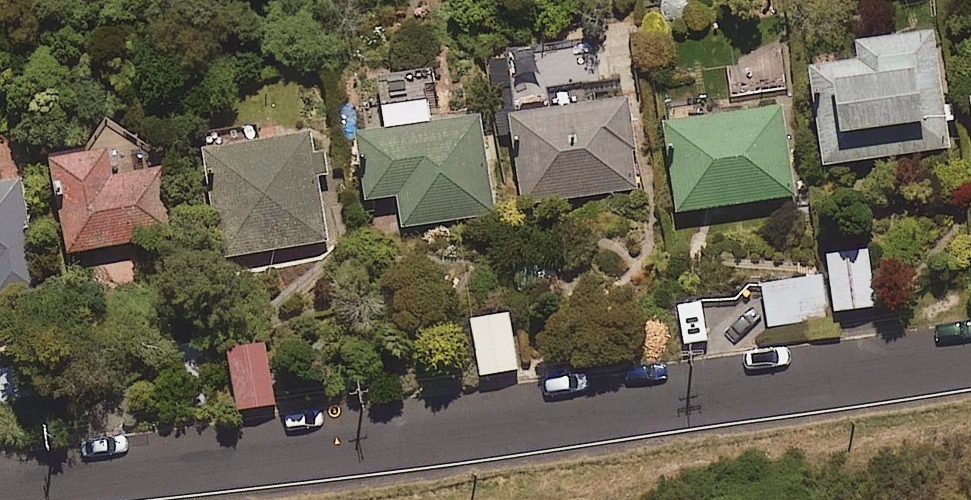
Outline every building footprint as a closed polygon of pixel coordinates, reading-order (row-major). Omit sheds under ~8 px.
[(951,147),(935,31),(859,41),(861,60),(812,66),(825,164),(951,147)] [(730,53),(734,96),(788,91),(784,48),(730,53)] [(638,189),(629,100),(512,112),(521,201),(638,189)] [(430,123),(427,101),(384,106),(386,128),(358,131),(366,198),(400,194),(404,226),(494,214),(481,116),(430,123)] [(328,172),(322,131),(212,147),(219,194),(227,193),(236,255),(328,242),(318,174),(328,172)] [(109,149),(51,156),(62,242),(171,228),(164,170),(112,177),(109,149)] [(28,296),(22,183),(0,184),(0,298),(28,296)] [(871,250),(830,253),(835,310),(875,307),(871,250)] [(827,318),(821,276),(763,284),(769,326),(827,318)] [(518,369),(510,313),(473,319),(480,374),(518,369)] [(275,403),(267,343),(234,347),(242,408),(275,403)] [(28,364),(0,369),(0,399),(1,403),(34,398),(28,364)]
